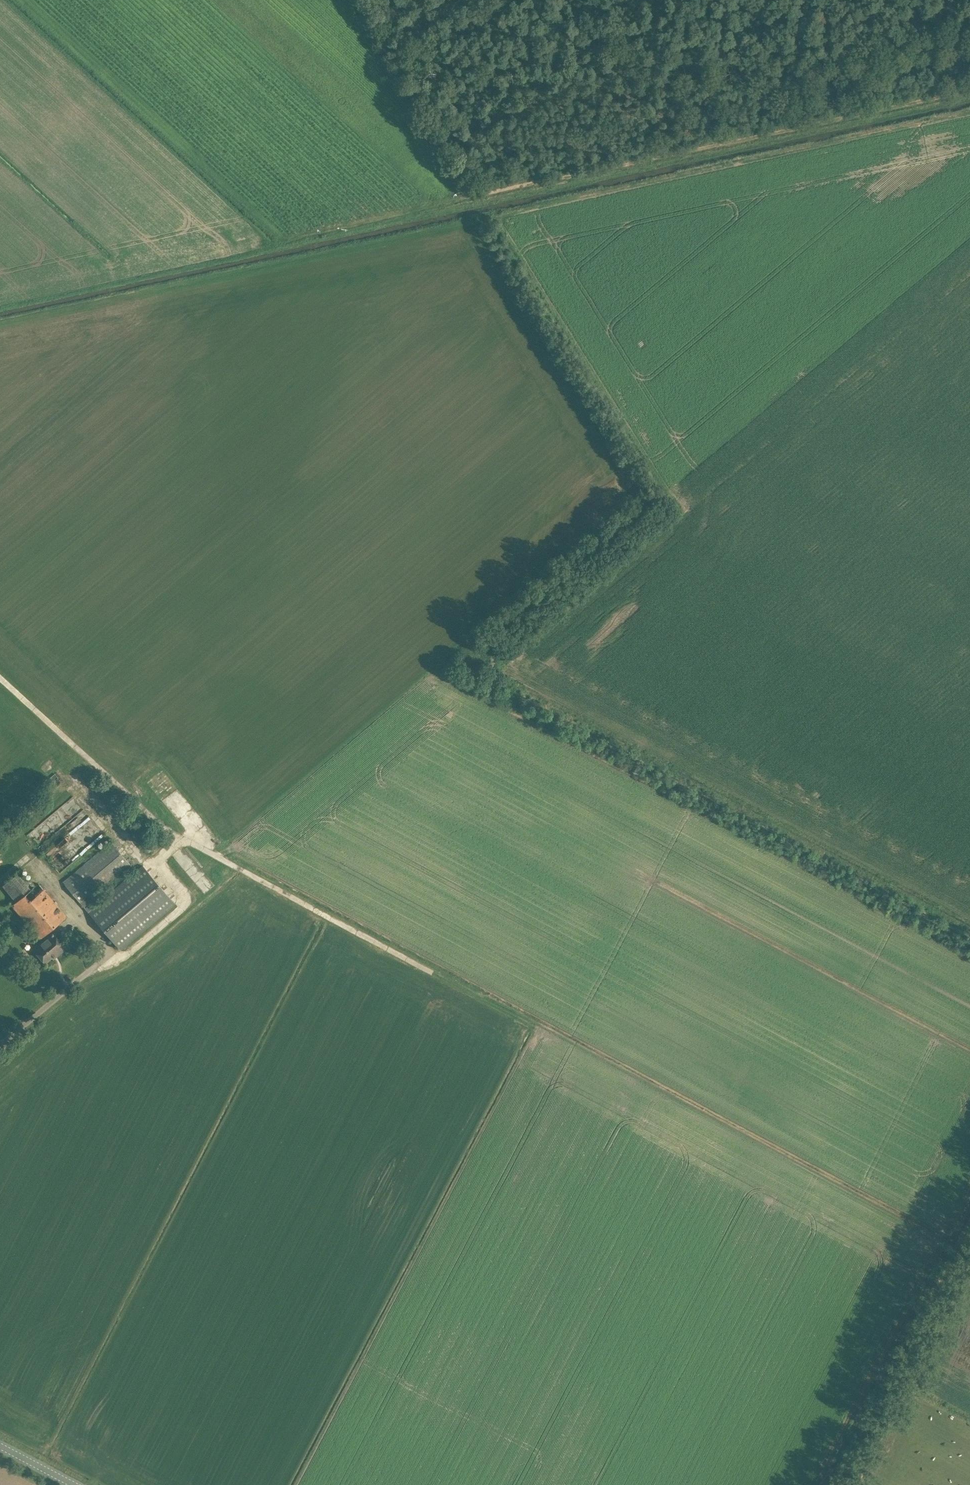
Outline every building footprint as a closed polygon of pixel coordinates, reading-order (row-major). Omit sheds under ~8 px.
[(64,882),(82,904),(130,863),(112,842),(64,882)] [(88,910),(122,951),(178,905),(144,865),(88,910)] [(16,901),(12,905),(40,939),(67,916),(60,909),(38,883),(34,887),(20,871),(3,885),(16,901)] [(36,951),(47,964),(57,956),(59,957),(68,950),(55,935),(48,940),(46,938),(39,943),(42,946),(36,951)]
